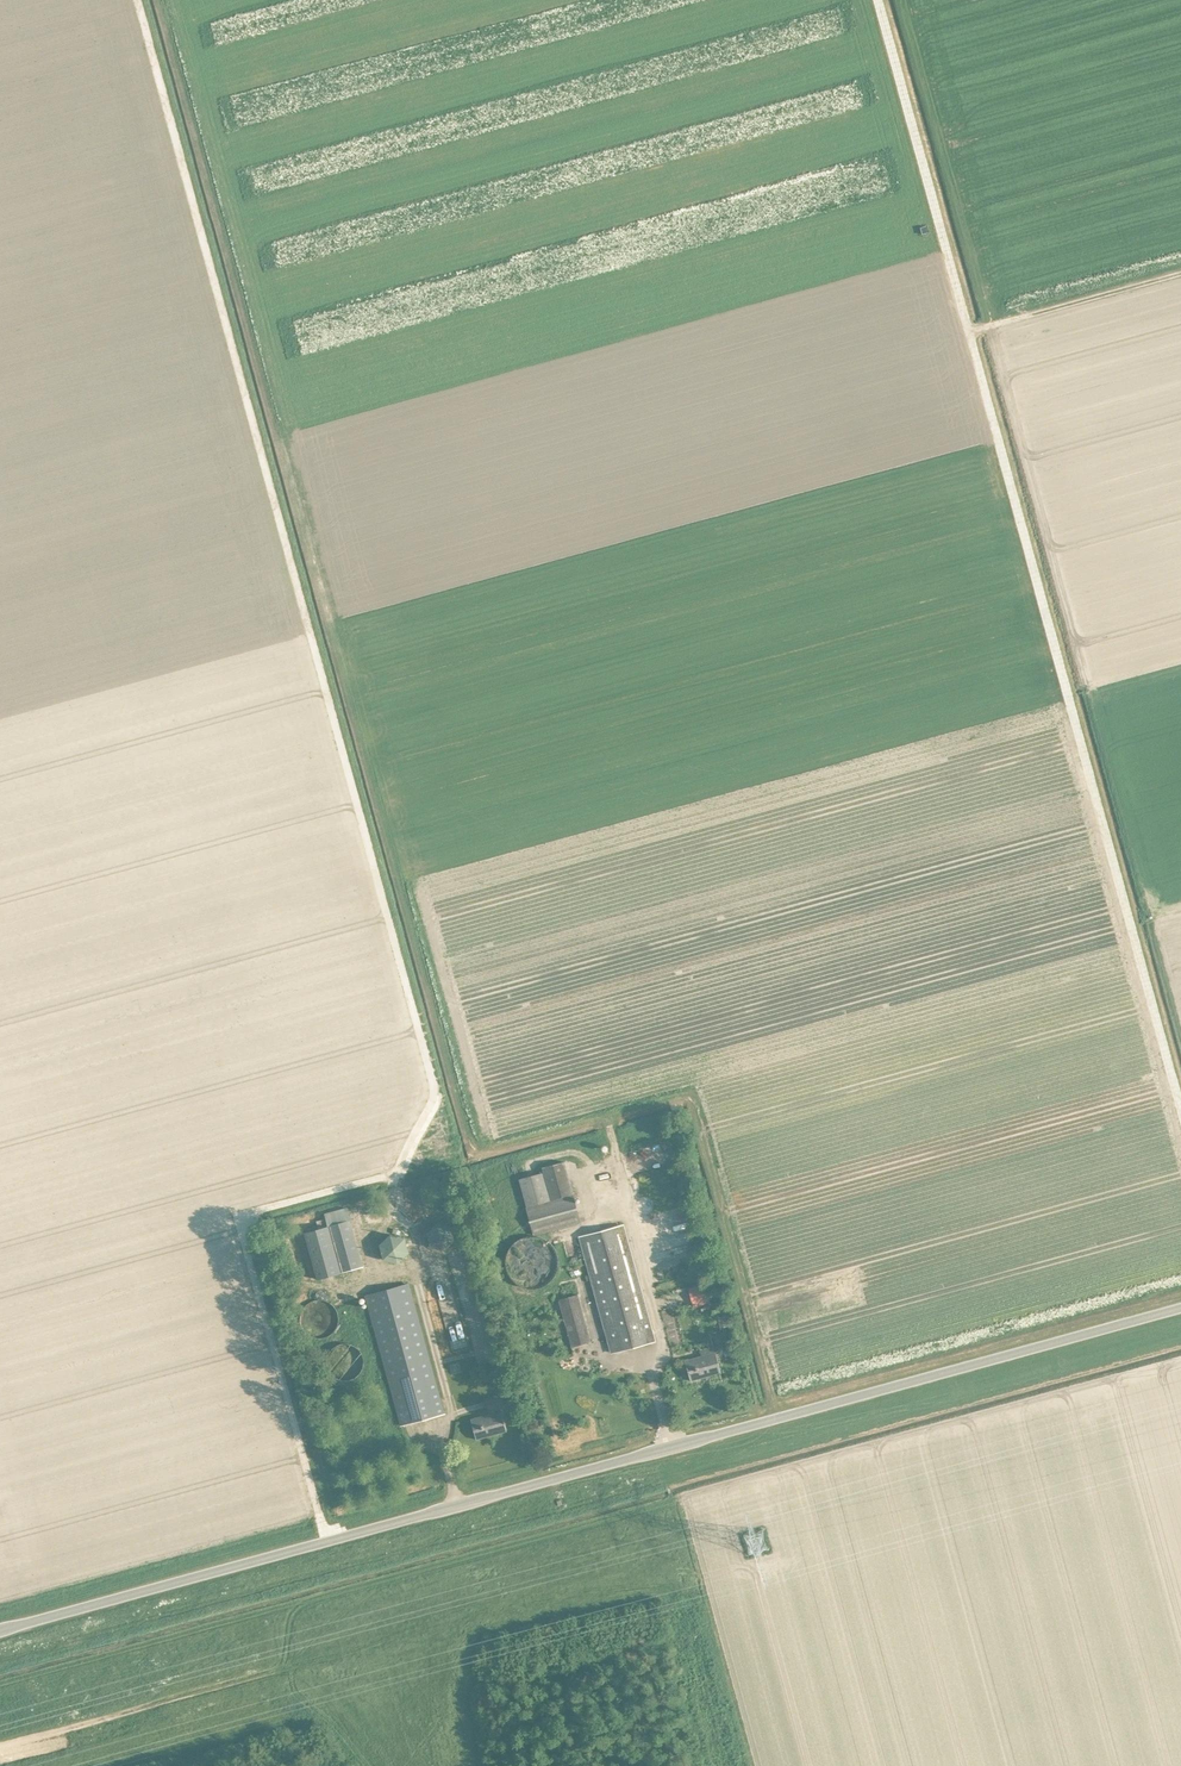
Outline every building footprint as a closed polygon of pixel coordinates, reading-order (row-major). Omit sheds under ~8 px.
[(522,1176),(516,1177),(524,1205),(548,1199),(540,1171),(530,1173),(524,1175),(522,1176)] [(577,1220),(570,1193),(548,1199),(524,1205),(523,1206),(527,1219),(530,1233),(577,1220)] [(641,1210),(645,1203),(632,1196),(628,1203),(641,1210)] [(419,1231),(428,1223),(421,1215),(412,1223),(419,1231)] [(607,1351),(652,1339),(620,1224),(576,1236),(607,1351)] [(324,1225),(301,1231),(314,1277),(337,1271),(324,1225)] [(387,1233),(377,1243),(380,1257),(394,1261),(399,1256),(404,1251),(401,1237),(387,1233)] [(527,1288),(547,1254),(536,1247),(538,1244),(527,1237),(521,1248),(505,1238),(489,1265),(527,1288)] [(362,1295),(393,1409),(397,1421),(441,1409),(406,1283),(362,1295)] [(701,1284),(685,1288),(689,1302),(705,1298),(701,1284)] [(568,1345),(587,1339),(574,1293),(555,1298),(568,1345)] [(306,1325),(313,1319),(320,1327),(325,1323),(312,1307),(306,1312),(299,1303),(292,1309),(306,1325)] [(360,1360),(360,1356),(358,1351),(355,1348),(352,1345),(348,1343),(343,1342),(339,1342),(334,1344),(330,1346),(327,1349),(325,1353),(324,1358),(324,1362),(325,1367),(327,1371),(330,1374),(334,1377),(339,1378),(343,1378),(348,1378),(352,1376),(355,1373),(358,1369),(360,1365),(360,1360)] [(687,1379),(718,1371),(712,1350),(681,1358),(687,1379)] [(488,1410),(488,1412),(491,1411),(490,1409),(501,1406),(498,1393),(483,1397),(486,1410),(488,1410)] [(473,1438),(503,1429),(498,1409),(497,1409),(497,1410),(491,1411),(488,1412),(468,1418),(468,1417),(467,1417),(473,1438)] [(428,1440),(430,1431),(418,1428),(415,1436),(428,1440)]
